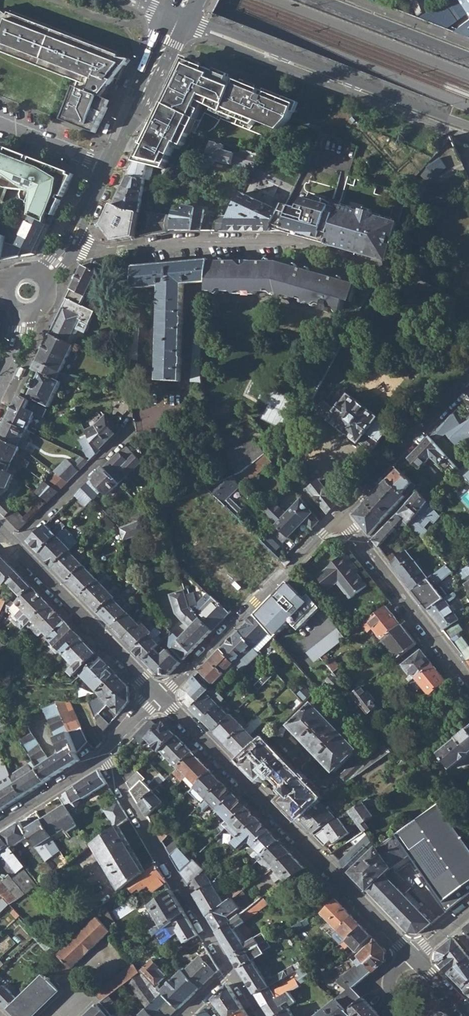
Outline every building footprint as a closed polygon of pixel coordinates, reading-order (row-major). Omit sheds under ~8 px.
[(418,15),(428,8),(425,0),(412,0),(418,15)] [(468,15),(468,0),(460,0),(468,15)] [(437,17),(445,29),(458,21),(447,2),(424,16),(428,23),(437,17)] [(130,61),(117,55),(12,14),(0,10),(0,51),(80,82),(91,86),(89,92),(78,88),(74,86),(61,120),(94,133),(107,108),(96,100),(99,96),(115,77),(121,65),(125,66),(130,61)] [(12,14),(117,55),(118,53),(13,12),(12,14)] [(468,23),(467,23),(468,25),(458,31),(468,36),(468,21),(468,23)] [(186,61),(136,163),(154,168),(165,170),(169,162),(165,161),(167,156),(171,158),(177,145),(184,148),(196,121),(193,119),(197,110),(195,109),(198,102),(220,113),(253,127),(258,122),(280,131),(290,120),(295,106),(186,61)] [(119,79),(125,66),(121,65),(115,77),(112,82),(114,83),(115,84),(117,79),(119,79)] [(91,86),(80,82),(78,88),(89,92),(91,86)] [(96,100),(107,108),(109,103),(105,100),(106,99),(99,96),(96,100)] [(451,138),(436,154),(444,160),(455,148),(453,143),(451,138)] [(252,171),(253,168),(259,154),(241,150),(240,154),(222,150),(224,145),(212,143),(207,159),(212,160),(252,171)] [(4,147),(2,153),(0,152),(0,185),(1,186),(8,188),(23,191),(24,189),(33,193),(28,205),(32,206),(30,218),(44,224),(49,214),(53,216),(73,177),(69,175),(70,173),(4,147)] [(136,163),(129,176),(145,180),(151,181),(154,168),(136,163)] [(272,231),(273,228),(285,205),(293,187),(253,168),(252,171),(231,217),(226,231),(272,231)] [(169,181),(174,183),(177,173),(172,172),(169,181)] [(123,188),(143,192),(145,180),(129,176),(123,188)] [(114,207),(139,213),(143,192),(123,188),(114,207)] [(273,228),(327,242),(339,206),(339,205),(305,196),(300,206),(293,204),(292,207),(285,205),(273,228)] [(382,259),(387,261),(398,223),(376,216),(377,214),(360,209),(360,211),(339,206),(327,242),(326,244),(382,259)] [(104,226),(115,242),(135,238),(139,213),(114,207),(104,226)] [(172,231),(202,231),(204,210),(183,207),(183,214),(173,213),(173,216),(172,231)] [(172,232),(172,231),(173,216),(146,211),(142,237),(172,232)] [(49,226),(53,216),(49,214),(44,224),(49,226)] [(215,231),(226,231),(231,217),(218,217),(215,231)] [(44,224),(30,218),(16,246),(35,254),(49,226),(44,224)] [(87,261),(68,299),(83,306),(107,258),(87,261)] [(210,277),(211,262),(135,267),(134,289),(162,287),(158,381),(180,382),(181,365),(183,365),(183,358),(182,358),(184,326),(185,326),(185,319),(184,319),(185,285),(210,283),(210,277)] [(350,303),(355,286),(278,262),(220,262),(218,278),(210,277),(210,283),(209,291),(213,292),(215,294),(220,292),(231,292),(231,295),(233,295),(236,297),(239,295),(253,295),(256,298),(259,295),(260,295),(260,293),(267,293),(273,297),(274,295),(276,295),(279,299),(300,302),(302,305),(305,304),(308,305),(310,308),(314,307),(321,309),(320,313),(325,314),(327,308),(336,313),(339,311),(341,312),(344,301),(350,303)] [(211,262),(210,277),(218,278),(220,262),(211,262)] [(206,334),(209,298),(200,298),(191,383),(202,383),(206,334)] [(83,306),(68,299),(51,334),(69,343),(76,328),(85,333),(96,313),(83,306)] [(137,359),(140,313),(133,313),(131,359),(137,359)] [(69,343),(51,334),(38,361),(61,372),(74,346),(69,343)] [(61,372),(38,361),(34,369),(41,372),(57,381),(61,372)] [(49,407),(61,383),(57,381),(41,372),(36,382),(35,381),(31,388),(33,389),(29,397),(49,407)] [(61,372),(57,381),(61,383),(81,384),(81,378),(65,375),(61,372)] [(253,374),(245,395),(270,405),(264,420),(292,432),(306,396),(253,374)] [(324,400),(316,409),(329,419),(327,420),(358,445),(359,443),(371,453),(380,443),(378,442),(389,429),(387,427),(388,426),(387,422),(383,419),(380,419),(380,421),(378,420),(379,418),(349,393),(347,395),(347,393),(346,391),(344,389),(343,388),(341,387),(339,387),(337,388),(335,389),(333,390),(325,401),(324,400)] [(42,419),(47,410),(20,396),(8,421),(28,430),(35,416),(42,419)] [(462,427),(454,412),(440,426),(447,434),(460,449),(468,441),(468,423),(462,427)] [(88,436),(97,453),(120,430),(105,417),(97,426),(86,431),(88,436)] [(28,430),(8,421),(0,437),(23,448),(27,450),(31,443),(23,439),(28,430)] [(447,434),(440,426),(430,437),(434,442),(447,434)] [(89,456),(92,458),(97,453),(88,436),(81,440),(89,456)] [(0,437),(0,438),(0,453),(24,466),(27,468),(31,464),(27,460),(19,455),(23,448),(0,437)] [(430,437),(408,459),(419,470),(433,456),(444,467),(450,461),(434,442),(430,437)] [(254,463),(267,453),(256,440),(242,446),(254,463)] [(126,445),(103,467),(119,483),(139,463),(138,458),(126,445)] [(254,463),(242,446),(226,452),(236,475),(243,471),(246,469),(254,463)] [(0,453),(0,468),(16,476),(19,470),(22,471),(24,466),(0,453)] [(252,476),(254,478),(274,462),(267,453),(254,463),(246,469),(252,476)] [(57,474),(68,482),(89,461),(81,458),(74,464),(68,458),(55,472),(57,474)] [(464,466),(459,471),(468,482),(468,472),(464,466)] [(119,483),(103,467),(92,479),(108,494),(119,483)] [(0,468),(0,511),(19,531),(28,522),(3,496),(7,492),(16,476),(0,468)] [(238,483),(240,485),(252,476),(246,469),(243,471),(236,475),(234,476),(238,483)] [(398,469),(387,480),(403,494),(413,483),(410,480),(410,479),(398,469)] [(48,484),(58,492),(68,482),(57,474),(48,484)] [(238,483),(234,476),(208,487),(236,515),(242,509),(233,500),(229,496),(233,492),(240,485),(238,483)] [(307,488),(326,513),(336,503),(318,480),(307,488)] [(382,510),(387,516),(406,496),(403,494),(387,480),(369,500),(378,509),(379,509),(381,511),(382,510)] [(47,483),(38,493),(48,502),(58,492),(48,484),(47,483)] [(99,494),(88,483),(81,489),(93,500),(99,494)] [(418,492),(427,501),(432,495),(426,490),(429,487),(427,486),(427,484),(418,492)] [(93,500),(81,489),(75,496),(86,507),(93,500)] [(408,524),(409,525),(421,538),(440,516),(427,501),(418,492),(407,505),(417,515),(408,524)] [(279,527),(288,537),(304,521),(312,528),(319,520),(302,498),(286,513),(275,502),(268,509),(264,506),(262,508),(267,513),(265,514),(279,527)] [(272,499),(264,506),(268,509),(275,502),(272,499)] [(367,502),(383,520),(387,516),(382,510),(381,511),(379,509),(378,509),(369,500),(367,502)] [(146,511),(151,517),(162,514),(160,508),(158,502),(143,509),(146,511)] [(367,502),(353,515),(369,536),(383,520),(367,502)] [(168,504),(160,508),(162,514),(163,519),(171,517),(168,504)] [(397,514),(372,540),(379,547),(400,526),(408,526),(409,525),(408,524),(417,515),(407,505),(398,515),(397,514)] [(139,515),(142,520),(151,517),(146,511),(139,515)] [(40,553),(70,523),(67,520),(54,533),(46,525),(29,542),(40,553)] [(141,520),(119,528),(122,540),(145,533),(141,520)] [(282,543),(288,537),(279,527),(273,533),(282,543)] [(264,544),(274,553),(279,548),(270,538),(264,544)] [(60,539),(43,556),(54,568),(70,552),(71,551),(60,539)] [(407,551),(391,563),(413,591),(428,579),(407,551)] [(70,552),(54,568),(68,582),(84,566),(70,552)] [(347,554),(329,567),(331,569),(320,578),(329,590),(339,582),(352,598),(368,586),(354,566),(356,564),(347,554)] [(6,562),(0,568),(0,585),(3,588),(6,582),(17,573),(6,562)] [(417,597),(428,610),(449,596),(439,584),(454,572),(447,564),(428,579),(413,591),(417,597)] [(84,566),(68,582),(83,597),(98,581),(84,566)] [(219,605),(227,598),(203,576),(198,568),(188,575),(189,576),(211,597),(219,605)] [(189,576),(188,575),(184,571),(178,574),(181,581),(189,576)] [(17,573),(6,582),(21,597),(31,588),(17,573)] [(98,581),(83,597),(99,613),(118,595),(121,592),(105,575),(98,581)] [(468,582),(468,580),(466,577),(461,581),(465,585),(468,582)] [(274,595),(254,616),(268,633),(273,637),(274,639),(290,623),(295,628),(317,605),(309,595),(305,600),(287,582),(280,590),(283,592),(277,598),(274,595)] [(48,605),(31,588),(21,597),(13,604),(31,623),(48,605)] [(283,592),(280,590),(274,595),(277,598),(283,592)] [(170,647),(183,660),(212,630),(195,614),(188,607),(185,596),(184,592),(168,596),(173,615),(190,630),(179,640),(176,637),(176,641),(170,647)] [(219,605),(228,614),(242,600),(233,592),(227,598),(219,605)] [(449,596),(428,610),(443,630),(458,619),(447,602),(449,602),(456,598),(457,595),(455,592),(449,596)] [(191,594),(185,596),(188,607),(195,605),(191,594)] [(118,595),(99,613),(112,628),(127,613),(132,609),(118,595)] [(195,614),(212,630),(228,614),(219,605),(211,597),(195,614)] [(66,623),(48,605),(31,623),(27,627),(31,631),(36,626),(49,640),(66,623)] [(386,606),(362,624),(368,631),(373,628),(381,638),(400,624),(386,606)] [(127,613),(112,628),(123,639),(139,624),(127,613)] [(254,616),(238,632),(253,648),(268,633),(254,616)] [(139,624),(123,639),(134,650),(152,633),(141,622),(139,624)] [(82,639),(66,623),(49,640),(54,644),(50,648),(55,653),(59,650),(65,657),(82,639)] [(416,644),(400,624),(381,638),(392,650),(390,651),(396,659),(416,644)] [(450,639),(462,654),(468,649),(468,647),(462,638),(458,633),(462,630),(458,624),(448,632),(452,638),(450,639)] [(152,633),(134,650),(146,662),(156,652),(153,650),(158,645),(163,641),(158,636),(161,633),(157,629),(152,633)] [(171,641),(171,632),(163,641),(158,645),(160,648),(169,640),(171,641)] [(238,632),(221,650),(233,663),(235,665),(241,660),(253,648),(238,632)] [(259,650),(273,637),(268,633),(253,648),(257,652),(259,650)] [(96,655),(82,639),(65,657),(74,666),(68,672),(72,677),(79,670),(79,671),(96,655)] [(221,650),(210,661),(223,673),(233,663),(221,650)] [(420,650),(401,666),(407,673),(410,671),(415,677),(416,678),(432,665),(420,650)] [(156,652),(146,662),(159,676),(169,675),(180,664),(167,651),(161,657),(156,652)] [(324,654),(320,657),(332,671),(338,666),(332,658),(329,660),(324,654)] [(107,666),(99,657),(80,676),(98,693),(113,678),(104,669),(107,666)] [(245,668),(245,664),(241,660),(235,665),(242,672),(245,668)] [(210,661),(200,672),(213,684),(223,674),(223,673),(210,661)] [(446,682),(432,665),(416,678),(415,677),(410,682),(417,691),(422,687),(430,696),(446,682)] [(276,673),(271,668),(254,685),(258,690),(276,673)] [(334,673),(326,681),(337,692),(344,686),(334,673)] [(116,676),(113,678),(98,693),(118,715),(129,702),(127,687),(116,676)] [(182,699),(191,709),(207,693),(210,691),(195,677),(182,690),(182,699)] [(360,687),(351,694),(368,714),(377,708),(372,702),(374,701),(367,692),(365,694),(360,687)] [(223,700),(212,688),(210,691),(207,693),(218,705),(223,700)] [(191,709),(202,720),(218,705),(207,693),(191,709)] [(235,712),(223,700),(218,705),(230,717),(232,715),(235,712)] [(300,700),(291,707),(295,710),(303,702),(300,700)] [(76,752),(58,703),(46,708),(62,754),(59,756),(66,769),(78,761),(74,753),(76,752)] [(71,703),(58,703),(76,752),(88,744),(71,703)] [(313,704),(291,726),(335,772),(358,750),(313,704)] [(202,720),(214,732),(230,717),(218,705),(202,720)] [(99,715),(94,718),(101,734),(109,725),(99,715)] [(214,732),(226,744),(243,727),(232,715),(230,717),(214,732)] [(151,721),(134,738),(141,745),(147,739),(159,751),(175,736),(163,723),(156,731),(153,727),(155,725),(151,721)] [(226,744),(243,762),(260,745),(243,727),(226,744)] [(437,754),(449,768),(468,753),(468,728),(437,754)] [(48,763),(27,729),(17,736),(32,761),(45,782),(59,773),(51,761),(48,763)] [(175,736),(159,751),(176,769),(192,753),(175,736)] [(364,753),(339,778),(345,784),(395,748),(387,738),(378,745),(383,751),(370,760),(364,753)] [(283,803),(298,818),(318,800),(319,799),(263,742),(260,745),(243,762),(259,778),(265,771),(271,777),(274,774),(287,788),(285,791),(290,796),(283,803)] [(192,753),(176,769),(172,773),(181,782),(187,776),(201,762),(192,753)] [(59,756),(51,761),(59,773),(66,769),(59,756)] [(20,798),(45,782),(32,761),(7,777),(12,785),(20,798)] [(201,762),(187,776),(196,785),(210,771),(201,762)] [(425,764),(415,772),(422,780),(432,773),(425,764)] [(122,775),(127,782),(138,772),(132,766),(122,775)] [(222,784),(210,771),(196,785),(188,792),(200,805),(206,799),(222,784)] [(107,784),(99,772),(58,798),(64,806),(69,813),(78,808),(75,802),(84,798),(85,798),(107,784)] [(127,782),(140,805),(153,792),(161,784),(155,778),(148,785),(144,781),(145,779),(138,772),(127,782)] [(208,806),(210,804),(215,808),(209,814),(211,816),(217,811),(233,795),(222,784),(206,799),(200,805),(199,806),(200,807),(199,808),(202,812),(208,806)] [(20,798),(12,785),(0,792),(0,806),(2,809),(20,798)] [(140,805),(147,817),(155,810),(163,802),(153,792),(140,805)] [(246,808),(233,795),(217,811),(226,821),(221,826),(224,829),(246,808)] [(369,797),(339,818),(343,824),(353,818),(360,826),(374,816),(368,808),(381,801),(369,797)] [(318,800),(298,818),(312,833),(335,818),(318,800)] [(104,811),(115,829),(118,826),(124,822),(120,816),(124,813),(118,802),(104,811)] [(341,862),(410,934),(420,934),(432,923),(384,874),(390,869),(411,853),(434,886),(430,889),(447,911),(468,893),(468,841),(439,803),(377,848),(367,836),(341,862)] [(69,813),(64,806),(41,821),(51,837),(65,829),(68,832),(77,826),(69,813)] [(257,820),(246,808),(224,829),(235,841),(257,820)] [(155,810),(147,817),(153,827),(164,816),(159,811),(157,813),(155,810)] [(315,836),(325,846),(332,839),(335,843),(350,833),(350,832),(352,830),(349,825),(345,827),(343,824),(339,818),(315,836)] [(269,832),(257,820),(235,841),(233,843),(239,850),(248,841),(253,847),(269,832)] [(35,847),(51,837),(41,821),(24,831),(29,837),(32,842),(35,847)] [(24,831),(19,823),(0,835),(0,836),(12,848),(19,844),(23,841),(29,837),(24,831)] [(157,833),(162,842),(174,830),(167,823),(157,833)] [(129,886),(145,873),(118,826),(115,829),(93,844),(121,891),(129,886)] [(65,829),(51,837),(54,841),(68,832),(65,829)] [(278,841),(269,832),(253,847),(248,852),(252,856),(257,851),(263,856),(278,841)] [(0,836),(0,852),(1,851),(3,855),(16,873),(25,867),(12,848),(0,836)] [(29,837),(23,841),(26,846),(32,842),(29,837)] [(54,841),(51,837),(35,847),(39,853),(55,843),(54,841)] [(166,848),(171,856),(180,847),(182,845),(176,839),(166,848)] [(290,854),(278,841),(263,856),(272,867),(290,854)] [(87,842),(82,846),(85,850),(90,847),(87,842)] [(19,844),(12,848),(25,867),(37,885),(53,873),(40,855),(36,858),(42,866),(37,869),(19,844)] [(171,856),(180,872),(193,860),(180,847),(171,856)] [(258,860),(263,856),(257,851),(252,856),(254,857),(255,856),(258,860)] [(306,869),(290,854),(272,867),(285,883),(306,869)] [(268,871),(272,867),(263,856),(258,860),(263,866),(264,866),(268,871)] [(62,858),(50,866),(54,872),(66,864),(62,858)] [(183,878),(189,885),(202,872),(193,860),(180,872),(183,878)] [(149,886),(152,892),(159,887),(166,883),(155,866),(145,873),(129,886),(134,893),(142,888),(144,890),(149,886)] [(0,882),(0,896),(3,899),(9,905),(36,886),(23,870),(5,885),(3,882),(5,881),(3,879),(2,880),(0,882)] [(249,870),(243,875),(250,883),(256,878),(249,870)] [(189,885),(195,894),(211,883),(203,871),(202,872),(189,885)] [(218,877),(211,883),(218,894),(226,890),(218,877)] [(193,894),(207,917),(224,904),(218,894),(211,883),(195,894),(193,894)] [(156,901),(171,891),(169,888),(160,894),(156,896),(154,898),(156,901)] [(229,901),(232,898),(241,892),(238,888),(227,897),(229,901)] [(153,936),(156,933),(184,913),(171,891),(156,901),(149,906),(153,913),(158,920),(161,925),(156,926),(150,931),(153,936)] [(270,892),(262,897),(267,902),(274,897),(270,892)] [(328,893),(317,903),(323,909),(334,898),(328,893)] [(233,960),(267,941),(262,934),(244,944),(236,931),(268,904),(267,902),(262,897),(260,899),(239,916),(217,934),(233,960)] [(207,917),(217,934),(239,916),(235,911),(239,908),(232,898),(229,901),(224,904),(207,917)] [(361,926),(334,898),(323,909),(321,911),(319,912),(346,940),(361,926)] [(9,905),(3,899),(0,902),(0,914),(9,905)] [(20,916),(14,910),(10,914),(16,920),(20,916)] [(108,911),(103,915),(110,924),(114,921),(108,911)] [(158,920),(153,913),(149,916),(153,923),(158,920)] [(178,931),(185,943),(197,936),(184,913),(156,933),(161,940),(162,942),(178,931)] [(24,921),(20,916),(16,920),(20,925),(24,921)] [(97,918),(57,955),(70,968),(110,931),(97,918)] [(300,923),(293,927),(296,931),(303,927),(300,923)] [(371,937),(361,926),(346,940),(341,943),(345,948),(349,945),(356,951),(371,937)] [(114,934),(127,955),(132,951),(119,931),(114,934)] [(132,951),(127,955),(132,961),(161,940),(156,933),(153,936),(132,951)] [(37,934),(32,939),(38,946),(43,941),(37,934)] [(468,958),(453,938),(438,951),(437,961),(449,974),(468,958)] [(49,946),(43,941),(38,946),(41,949),(42,948),(44,951),(49,946)] [(233,960),(255,994),(269,986),(269,985),(277,981),(287,975),(284,970),(266,980),(251,957),(270,947),(267,941),(233,960)] [(386,951),(375,941),(357,959),(359,961),(361,959),(367,966),(361,971),(357,967),(342,980),(345,985),(336,993),(341,998),(337,1000),(347,1011),(363,999),(353,988),(385,962),(386,951)] [(168,950),(176,963),(181,959),(176,952),(174,953),(171,948),(168,950)] [(167,949),(161,953),(170,967),(173,965),(175,969),(179,967),(176,963),(168,950),(167,949)] [(182,971),(199,989),(208,981),(216,973),(200,957),(186,970),(184,968),(182,971)] [(449,974),(463,988),(468,984),(468,959),(468,958),(449,974)] [(153,961),(142,971),(157,987),(160,984),(159,983),(167,975),(153,961)] [(107,995),(109,997),(125,984),(128,982),(140,972),(135,965),(112,981),(117,987),(107,995)] [(178,1009),(161,991),(157,987),(142,971),(140,972),(128,982),(147,1008),(145,1009),(152,1015),(171,1015),(178,1009)] [(182,971),(161,991),(178,1009),(179,1009),(199,989),(182,971)] [(7,1009),(11,1013),(46,979),(43,975),(23,993),(7,1009)] [(255,994),(263,1007),(289,992),(299,986),(295,978),(282,986),(283,987),(273,993),(271,990),(276,987),(275,986),(279,984),(277,981),(269,985),(269,986),(255,994)] [(11,1013),(14,1015),(34,1015),(59,991),(46,979),(11,1013)] [(117,987),(112,981),(103,988),(107,995),(117,987)] [(280,983),(279,984),(275,986),(276,987),(271,990),(273,993),(283,987),(282,986),(280,983)] [(0,1002),(7,1009),(23,993),(20,990),(13,996),(8,990),(9,988),(6,985),(5,987),(4,986),(0,990),(0,1002)] [(245,1011),(229,985),(208,1004),(211,1007),(216,1003),(226,1015),(238,1015),(245,1011)] [(92,991),(102,1001),(106,999),(95,988),(92,991)] [(269,1015),(278,1015),(285,1012),(281,1006),(288,1001),(291,1006),(296,1002),(289,992),(263,1007),(269,1015)] [(106,999),(102,1001),(109,1008),(114,1003),(109,997),(106,999)] [(363,999),(347,1011),(351,1015),(352,1015),(375,1015),(377,1013),(363,999)] [(347,1011),(337,1000),(317,1015),(351,1015),(347,1011)] [(116,1015),(121,1015),(126,1011),(124,1009),(121,1011),(114,1003),(109,1008),(115,1014),(116,1015)] [(85,1015),(109,1015),(100,1008),(97,1004),(85,1015)] [(204,1009),(210,1015),(216,1015),(207,1006),(204,1009)]
